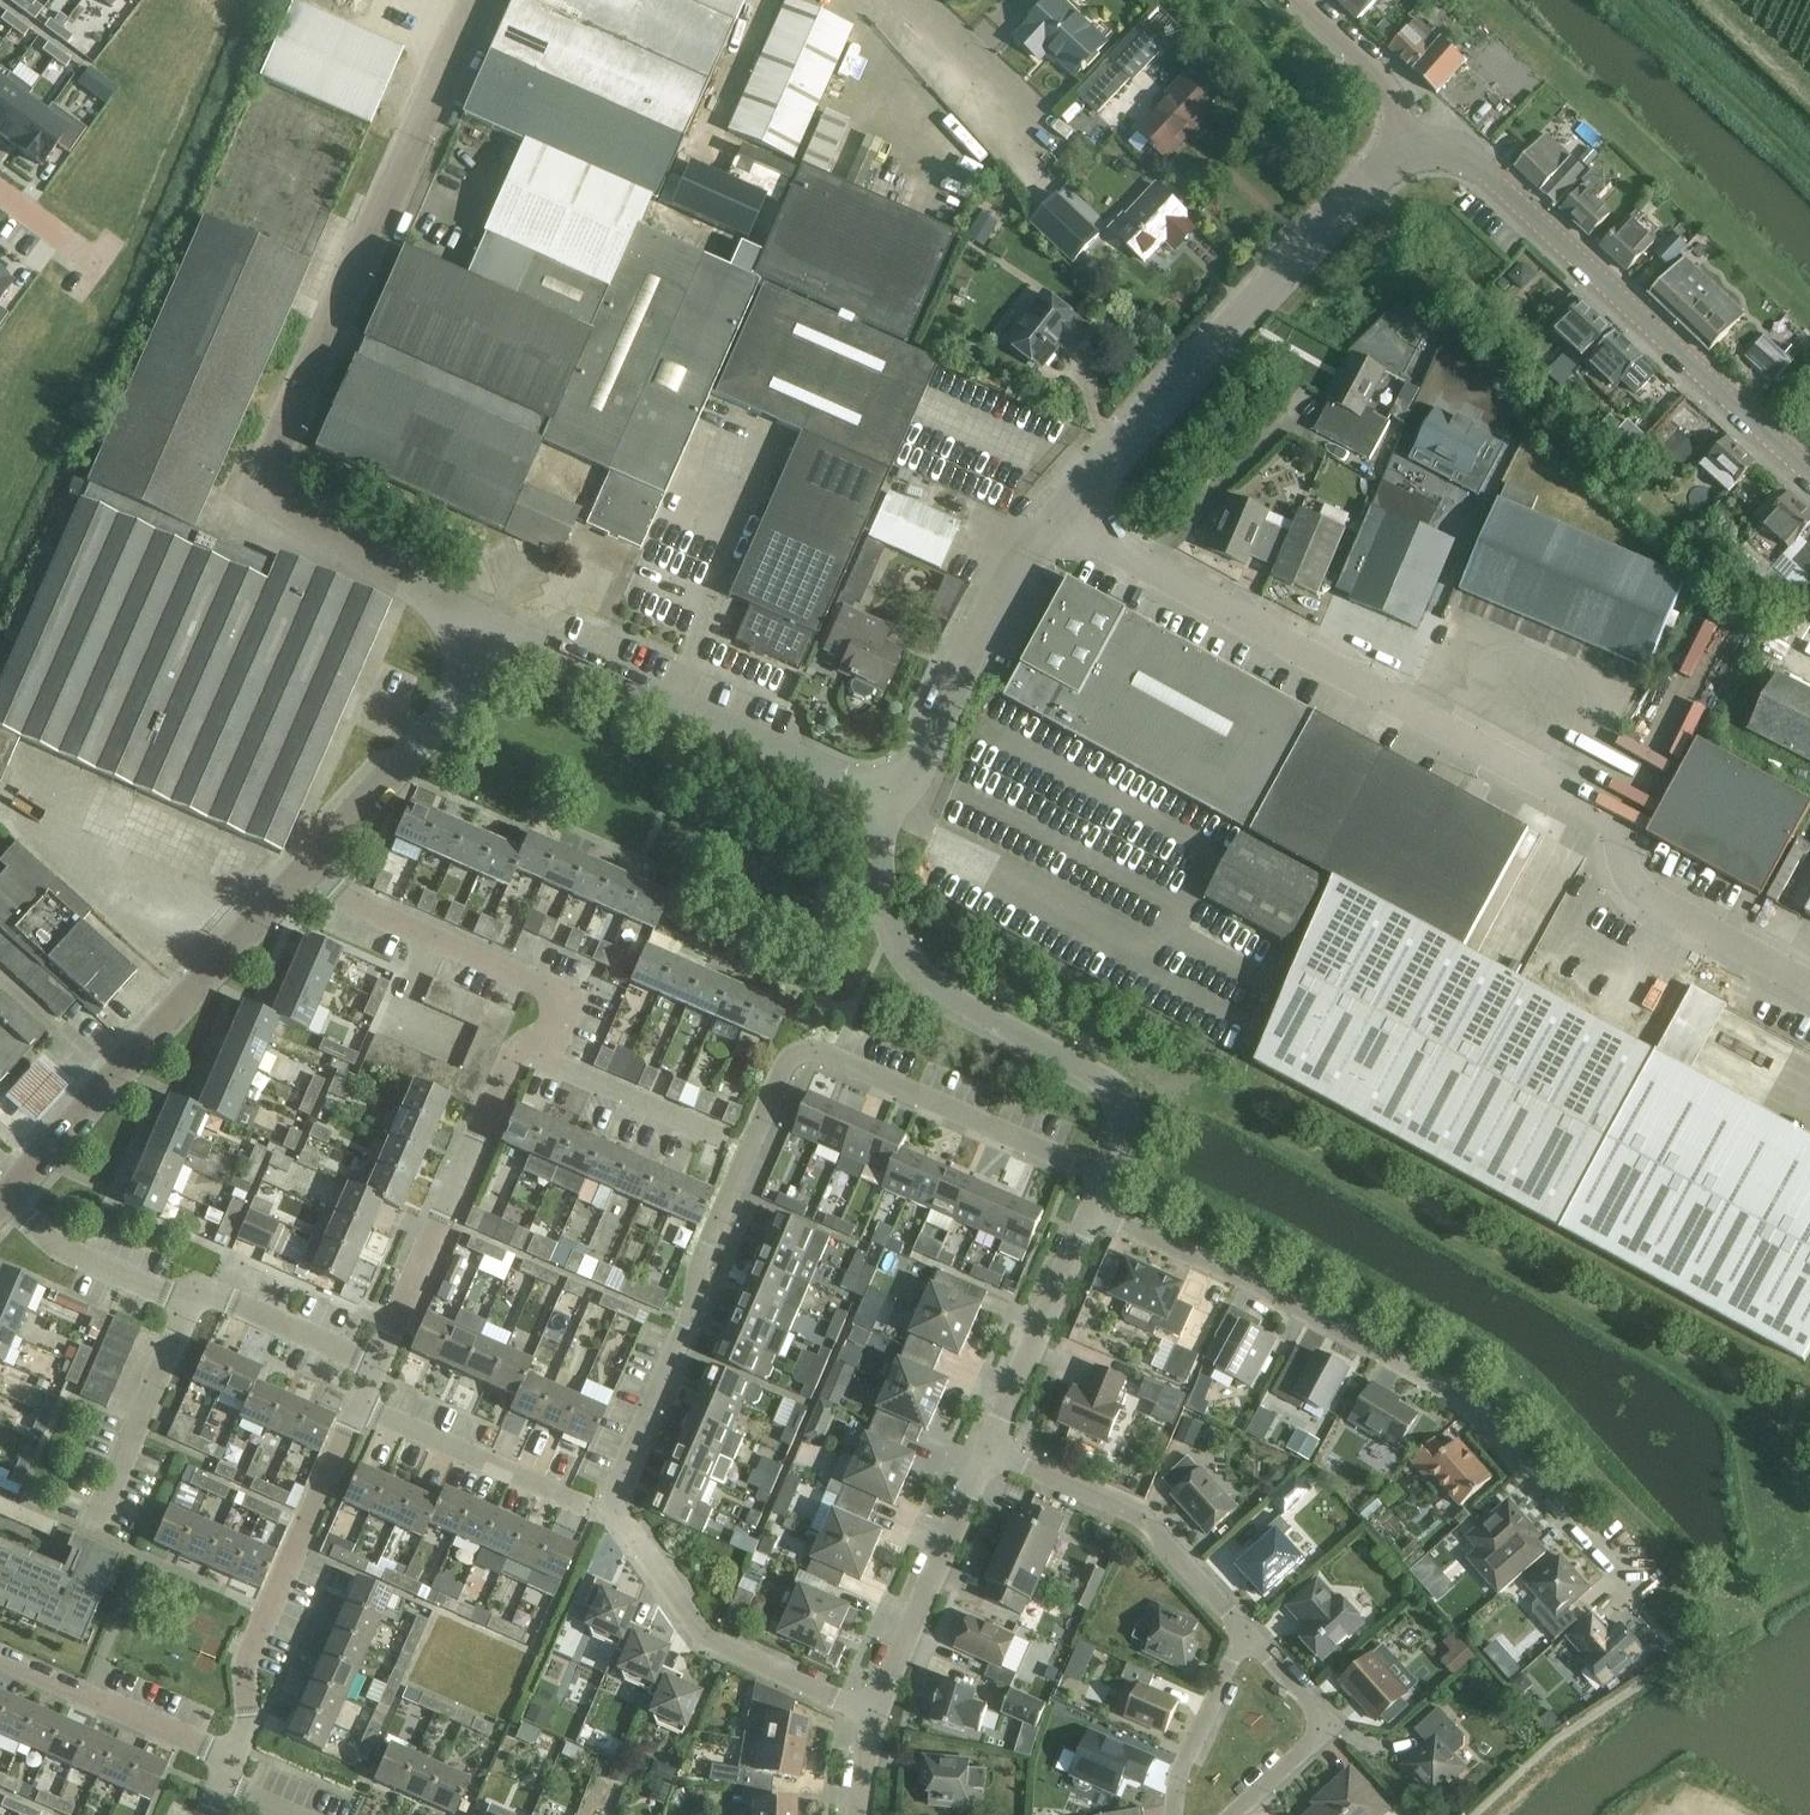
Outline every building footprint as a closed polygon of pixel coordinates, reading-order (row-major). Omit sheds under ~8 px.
[(14,6),(25,14),(31,6),(22,0),(19,0),(14,6)] [(111,9),(118,0),(99,0),(111,9)] [(642,220),(647,223),(656,204),(694,118),(746,0),(515,0),(464,116),(523,142),(514,165),(642,220)] [(787,0),(777,22),(728,132),(794,161),(852,29),(787,0)] [(1092,60),(1105,46),(1057,0),(1052,0),(1047,5),(1016,38),(1038,58),(1044,52),(1055,62),(1057,60),(1075,77),(1092,60)] [(1358,21),(1379,0),(1337,0),(1358,21)] [(260,80),(369,128),(402,53),(292,5),(260,80)] [(6,13),(0,21),(12,30),(18,22),(6,13)] [(60,14),(55,21),(61,26),(67,19),(60,14)] [(50,20),(44,28),(55,36),(61,28),(50,20)] [(1417,21),(1406,32),(1390,50),(1436,94),(1465,64),(1441,42),(1440,43),(1417,21)] [(18,22),(12,30),(24,39),(30,31),(18,22)] [(1140,28),(1109,61),(1119,69),(1130,80),(1132,82),(1163,49),(1140,28)] [(61,29),(56,37),(67,46),(73,38),(61,29)] [(48,44),(42,52),(54,61),(60,53),(48,44)] [(60,53),(54,61),(65,69),(71,62),(60,53)] [(1098,115),(1114,97),(1130,80),(1119,69),(1109,61),(1077,95),(1098,115)] [(0,91),(0,135),(25,101),(32,91),(11,76),(4,85),(0,91)] [(1136,130),(1166,158),(1187,135),(1189,137),(1215,109),(1183,79),(1136,130)] [(0,135),(0,137),(19,151),(18,152),(19,153),(46,116),(25,101),(0,135)] [(46,116),(19,153),(35,164),(36,163),(42,167),(57,146),(69,155),(86,131),(53,106),(46,116)] [(825,114),(792,188),(762,255),(758,253),(760,248),(743,241),(730,271),(750,278),(751,275),(752,276),(905,345),(955,235),(902,211),(825,177),(848,124),(825,114)] [(1546,134),(1515,168),(1556,206),(1587,173),(1546,134)] [(689,164),(670,208),(748,242),(767,198),(689,164)] [(502,532),(512,510),(518,497),(541,443),(543,444),(642,220),(514,165),(466,277),(404,250),(316,449),(502,532)] [(1563,212),(1589,237),(1609,215),(1596,203),(1610,189),(1593,173),(1582,185),(1585,188),(1563,212)] [(1158,187),(1114,233),(1146,263),(1166,241),(1177,251),(1198,228),(1187,219),(1189,216),(1158,187)] [(1058,196),(1032,224),(1074,263),(1100,235),(1058,196)] [(706,259),(730,271),(743,241),(656,204),(647,223),(707,258),(706,259)] [(1601,249),(1627,273),(1654,244),(1649,239),(1657,231),(1652,225),(1647,221),(1642,219),(1644,217),(1638,211),(1629,221),(1628,220),(1601,249)] [(543,444),(610,472),(611,473),(706,259),(707,258),(647,223),(642,220),(543,444)] [(87,484),(77,506),(183,552),(193,530),(309,267),(201,221),(87,484)] [(1687,247),(1675,236),(1656,255),(1669,266),(1687,247)] [(1700,245),(1693,253),(1700,260),(1708,252),(1700,245)] [(1650,295),(1710,352),(1745,315),(1685,258),(1650,295)] [(586,526),(611,538),(730,271),(706,259),(611,473),(610,472),(586,526)] [(640,550),(650,529),(760,282),(750,278),(730,271),(611,538),(640,550)] [(12,286),(5,281),(6,280),(0,276),(0,302),(12,286)] [(800,434),(738,575),(728,597),(750,607),(734,642),(799,671),(815,635),(817,636),(889,474),(938,364),(763,286),(714,396),(800,434)] [(1611,329),(1583,302),(1581,304),(1569,293),(1556,307),(1568,318),(1555,332),(1582,358),(1594,346),(1611,329)] [(1009,341),(1023,352),(1042,367),(1065,337),(1077,346),(1090,331),(1045,296),(1009,341)] [(9,315),(0,309),(0,327),(9,315)] [(1599,351),(1589,362),(1617,388),(1622,383),(1636,396),(1654,376),(1641,363),(1644,360),(1615,333),(1599,351)] [(1789,362),(1763,339),(1747,357),(1773,380),(1789,362)] [(1365,410),(1374,394),(1385,373),(1353,355),(1328,401),(1330,402),(1315,432),(1370,461),(1390,423),(1365,410)] [(1397,402),(1389,417),(1404,425),(1410,414),(1408,413),(1410,409),(1397,402)] [(1415,450),(1409,461),(1463,489),(1479,498),(1495,468),(1505,448),(1457,422),(1436,411),(1415,450)] [(1699,430),(1713,443),(1730,423),(1716,411),(1699,430)] [(1475,431),(1497,440),(1502,428),(1480,419),(1475,431)] [(1676,432),(1659,450),(1679,468),(1695,450),(1676,432)] [(1729,494),(1740,482),(1757,465),(1728,438),(1701,467),(1729,494)] [(1381,460),(1371,479),(1380,483),(1390,465),(1381,460)] [(0,684),(0,778),(17,740),(280,855),(388,611),(276,562),(274,566),(193,530),(183,552),(77,506),(87,484),(77,480),(5,642),(16,647),(0,684)] [(1461,591),(1648,671),(1686,581),(1531,515),(1539,498),(1507,484),(1500,502),(1499,501),(1461,591)] [(560,553),(570,531),(578,512),(526,489),(506,534),(527,543),(529,539),(560,553)] [(888,495),(843,595),(843,596),(860,603),(886,547),(938,571),(958,526),(888,495)] [(1801,536),(1809,528),(1809,526),(1809,512),(1789,495),(1763,525),(1790,549),(1801,536)] [(1346,530),(1324,521),(1302,511),(1292,534),(1265,522),(1269,514),(1233,498),(1210,551),(1246,566),(1252,553),(1279,565),(1273,578),(1318,597),(1346,530)] [(1455,543),(1372,508),(1328,613),(1410,648),(1455,543)] [(1793,563),(1809,578),(1809,546),(1809,545),(1793,563)] [(945,577),(940,590),(956,597),(962,585),(945,577)] [(1256,1064),(1803,1362),(1809,1350),(1809,1140),(1655,1055),(1464,951),(1529,831),(1456,791),(1388,754),(1069,580),(1004,699),(1335,879),(1256,1064)] [(844,611),(826,651),(846,660),(840,673),(856,680),(852,688),(854,695),(864,699),(870,696),(874,688),(882,691),(900,651),(881,643),(887,630),(850,614),(844,611)] [(1777,675),(1749,731),(1809,762),(1809,692),(1777,675)] [(1720,753),(1699,742),(1649,835),(1762,897),(1809,808),(1809,803),(1720,753)] [(410,805),(395,839),(423,851),(438,817),(410,805)] [(438,817),(423,851),(451,863),(466,829),(438,817)] [(494,842),(466,829),(451,863),(479,876),(494,842)] [(529,836),(521,853),(522,854),(514,870),(542,883),(557,848),(529,836)] [(1240,837),(1206,899),(1290,946),(1324,883),(1240,837)] [(522,854),(521,853),(494,842),(479,876),(507,888),(514,870),(522,854)] [(0,878),(0,933),(76,1001),(96,1019),(136,974),(79,923),(90,911),(16,844),(0,861),(0,865),(6,871),(0,878)] [(542,883),(570,895),(585,861),(557,848),(542,883)] [(585,861),(570,895),(598,907),(613,873),(585,861)] [(373,890),(385,896),(393,877),(381,872),(373,890)] [(613,873),(598,907),(626,919),(641,885),(613,873)] [(626,919),(631,922),(653,931),(668,897),(641,885),(626,919)] [(417,910),(429,915),(437,897),(425,891),(417,910)] [(445,922),(456,927),(464,909),(453,904),(445,922)] [(484,940),(492,921),(481,916),(473,935),(484,940)] [(537,937),(549,942),(558,924),(546,918),(537,937)] [(492,921),(484,940),(497,945),(505,927),(492,921)] [(565,949),(577,954),(585,936),(573,930),(565,949)] [(42,1002),(60,1018),(76,1001),(0,933),(0,965),(42,1002)] [(294,963),(330,979),(341,952),(306,937),(294,963)] [(605,967),(613,948),(601,943),(592,961),(605,967)] [(613,948),(605,967),(616,972),(624,953),(613,948)] [(631,983),(653,993),(659,995),(674,961),(646,949),(631,983)] [(659,995),(687,1007),(702,973),(674,961),(659,995)] [(318,1005),(330,979),(294,963),(283,990),(318,1005)] [(702,973),(687,1007),(715,1019),(729,985),(702,973)] [(1217,990),(1221,980),(1200,973),(1197,983),(1217,990)] [(371,997),(382,1002),(390,985),(379,979),(371,997)] [(437,1011),(448,986),(434,980),(423,1005),(437,1011)] [(742,1031),(757,997),(729,985),(715,1019),(742,1031)] [(451,1017),(462,992),(448,986),(437,1011),(451,1017)] [(307,1032),(318,1005),(283,990),(271,1016),(307,1032)] [(465,1024),(476,998),(462,992),(451,1017),(465,1024)] [(22,1058),(21,1057),(42,1034),(47,1039),(49,1038),(1,994),(0,994),(0,1082),(22,1058)] [(362,1016),(373,1021),(382,1002),(371,997),(362,1016)] [(786,1010),(757,997),(742,1031),(771,1044),(786,1010)] [(479,1030),(490,1004),(476,998),(465,1024),(479,1030)] [(244,1004),(232,1031),(266,1046),(277,1022),(305,1035),(307,1032),(271,1016),(244,1004)] [(492,1035),(503,1009),(490,1004),(479,1030),(492,1035)] [(504,1040),(515,1015),(503,1009),(492,1035),(504,1040)] [(498,1055),(504,1040),(492,1035),(479,1030),(473,1044),(498,1055)] [(220,1057),(255,1072),(266,1046),(232,1031),(220,1057)] [(378,1067),(390,1042),(376,1036),(365,1061),(378,1067)] [(336,1061),(341,1050),(324,1042),(319,1053),(336,1061)] [(392,1073),(404,1048),(390,1042),(378,1067),(392,1073)] [(492,1069),(498,1055),(473,1044),(467,1058),(492,1069)] [(407,1080),(418,1054),(404,1048),(392,1073),(407,1080)] [(602,1049),(594,1067),(622,1080),(633,1056),(616,1048),(614,1054),(602,1049)] [(341,1050),(336,1061),(352,1068),(357,1057),(341,1050)] [(421,1086),(432,1060),(418,1054),(407,1080),(421,1086)] [(271,1079),(255,1072),(220,1057),(209,1084),(243,1099),(260,1106),(271,1079)] [(486,1083),(492,1069),(467,1058),(460,1072),(486,1083)] [(435,1092),(446,1066),(432,1060),(421,1086),(435,1092)] [(66,1090),(54,1079),(37,1064),(5,1100),(33,1126),(66,1090)] [(449,1099),(455,1086),(460,1072),(446,1066),(435,1092),(449,1099)] [(638,1087),(650,1092),(658,1073),(646,1068),(638,1087)] [(480,1096),(486,1083),(460,1072),(455,1086),(480,1096)] [(333,1082),(352,1091),(356,1081),(337,1073),(333,1082)] [(306,1094),(317,1099),(324,1083),(313,1078),(306,1094)] [(665,1099),(678,1104),(686,1085),(673,1080),(665,1099)] [(352,1091),(333,1082),(327,1095),(346,1103),(352,1091)] [(232,1125),(243,1099),(209,1084),(198,1110),(197,1110),(232,1125)] [(435,1127),(448,1099),(413,1084),(401,1112),(435,1127)] [(474,1109),(480,1096),(455,1086),(449,1099),(474,1109)] [(693,1110),(705,1116),(714,1098),(702,1092),(693,1110)] [(317,1099),(306,1094),(297,1113),(309,1118),(317,1099)] [(818,1145),(836,1106),(811,1096),(794,1134),(818,1145)] [(170,1098),(158,1125),(194,1140),(204,1117),(230,1128),(232,1125),(197,1110),(198,1110),(170,1098)] [(327,1102),(323,1111),(332,1114),(335,1106),(327,1102)] [(734,1128),(742,1109),(730,1104),(722,1122),(734,1128)] [(818,1145),(842,1156),(859,1117),(836,1106),(818,1145)] [(502,1143),(530,1156),(545,1121),(517,1109),(502,1143)] [(423,1155),(435,1127),(401,1112),(389,1140),(423,1155)] [(842,1156),(866,1166),(883,1127),(859,1117),(842,1156)] [(530,1156),(558,1167),(573,1133),(545,1121),(530,1156)] [(182,1167),(188,1153),(206,1161),(211,1148),(194,1140),(158,1125),(147,1151),(182,1167)] [(313,1127),(308,1138),(327,1147),(332,1135),(313,1127)] [(883,1127),(866,1166),(889,1176),(890,1177),(901,1151),(902,1151),(908,1138),(883,1127)] [(293,1153),(301,1135),(290,1130),(282,1148),(293,1153)] [(558,1167),(586,1179),(601,1145),(573,1133),(558,1167)] [(411,1183),(423,1155),(389,1140),(376,1167),(411,1183)] [(614,1191),(628,1157),(601,1145),(586,1179),(599,1185),(590,1207),(604,1213),(613,1191),(614,1191)] [(248,1164),(259,1169),(266,1153),(255,1148),(248,1164)] [(135,1178),(170,1193),(182,1167),(147,1151),(135,1178)] [(883,1189),(908,1200),(925,1161),(902,1151),(901,1151),(890,1177),(889,1176),(883,1189)] [(301,1154),(296,1166),(315,1174),(320,1162),(301,1154)] [(277,1185),(281,1174),(286,1176),(291,1164),(273,1156),(267,1168),(270,1169),(266,1180),(277,1185)] [(628,1157),(614,1191),(641,1203),(656,1169),(628,1157)] [(925,1161),(908,1200),(931,1210),(948,1171),(925,1161)] [(232,1180),(229,1187),(235,1190),(247,1196),(259,1169),(248,1164),(240,1183),(232,1180)] [(376,1167),(364,1195),(382,1203),(381,1203),(399,1211),(411,1183),(376,1167)] [(684,1182),(656,1169),(641,1203),(669,1215),(684,1182)] [(948,1171),(931,1210),(955,1221),(972,1182),(948,1171)] [(123,1204),(159,1220),(170,1193),(135,1178),(123,1204)] [(712,1194),(684,1182),(669,1215),(698,1228),(712,1194)] [(972,1182),(955,1221),(979,1231),(996,1192),(972,1182)] [(261,1184),(254,1200),(249,1210),(268,1219),(272,1208),(270,1207),(277,1191),(261,1184)] [(790,1187),(785,1198),(794,1202),(799,1191),(790,1187)] [(347,1189),(336,1215),(370,1230),(381,1203),(382,1203),(364,1195),(364,1196),(347,1189)] [(236,1222),(243,1206),(247,1196),(235,1190),(231,1199),(233,1199),(225,1217),(236,1222)] [(996,1192),(979,1231),(1003,1241),(1020,1203),(996,1192)] [(790,1211),(794,1202),(785,1198),(780,1196),(776,1205),(790,1211)] [(808,1208),(804,1206),(794,1202),(790,1211),(804,1218),(808,1208)] [(1020,1203),(1003,1241),(1004,1242),(999,1253),(1022,1263),(1044,1213),(1020,1203)] [(485,1214),(473,1209),(465,1227),(477,1233),(485,1214)] [(249,1210),(242,1227),(237,1239),(266,1251),(278,1225),(267,1220),(268,1219),(249,1210)] [(323,1243),(327,1244),(357,1258),(370,1230),(336,1215),(323,1243)] [(778,1216),(768,1240),(807,1257),(820,1263),(831,1238),(778,1216)] [(837,1232),(841,1222),(827,1216),(823,1226),(837,1232)] [(236,1222),(225,1217),(218,1234),(229,1239),(236,1222)] [(529,1233),(501,1221),(492,1239),(521,1252),(529,1233)] [(841,1222),(837,1232),(852,1238),(856,1228),(841,1222)] [(886,1249),(890,1239),(876,1233),(872,1243),(886,1249)] [(218,1234),(214,1244),(225,1248),(229,1239),(218,1234)] [(549,1264),(557,1245),(534,1235),(526,1254),(549,1264)] [(920,1236),(913,1251),(923,1256),(937,1262),(941,1252),(944,1246),(920,1236)] [(466,1249),(484,1257),(489,1246),(471,1238),(466,1249)] [(323,1243),(323,1244),(311,1239),(300,1265),(311,1270),(311,1271),(317,1274),(338,1283),(345,1286),(357,1258),(327,1244),(323,1243)] [(890,1239),(886,1249),(901,1255),(905,1246),(890,1239)] [(757,1264),(796,1281),(807,1257),(768,1240),(757,1264)] [(557,1245),(549,1264),(577,1276),(585,1257),(557,1245)] [(506,1254),(493,1248),(489,1246),(484,1257),(501,1265),(506,1254)] [(941,1252),(937,1262),(952,1268),(956,1258),(941,1252)] [(438,1294),(447,1298),(452,1285),(460,1289),(464,1280),(456,1277),(463,1260),(454,1256),(438,1294)] [(585,1257),(577,1276),(605,1288),(613,1270),(585,1257)] [(1180,1340),(1185,1331),(1194,1309),(1176,1301),(1183,1285),(1126,1259),(1110,1295),(1129,1303),(1123,1316),(1126,1324),(1154,1336),(1157,1329),(1180,1340)] [(536,1280),(541,1269),(523,1261),(518,1272),(536,1280)] [(796,1281),(757,1264),(747,1288),(786,1305),(786,1306),(799,1312),(810,1287),(796,1281)] [(861,1281),(871,1285),(877,1270),(867,1266),(861,1281)] [(970,1276),(977,1279),(999,1289),(1003,1279),(975,1267),(970,1276)] [(28,1307),(37,1285),(2,1269),(0,1274),(0,1300),(26,1311),(28,1307)] [(538,1307),(548,1285),(553,1288),(558,1276),(541,1269),(536,1280),(538,1281),(528,1303),(538,1307)] [(613,1270),(605,1288),(632,1300),(640,1281),(613,1270)] [(971,1332),(979,1313),(982,1308),(966,1301),(972,1287),(950,1277),(939,1272),(933,1287),(933,1286),(922,1311),(971,1332)] [(632,1300),(659,1312),(674,1278),(663,1273),(658,1284),(643,1277),(641,1282),(640,1281),(632,1300)] [(317,1274),(312,1286),(333,1295),(338,1283),(317,1274)] [(563,1292),(580,1299),(580,1301),(589,1304),(594,1292),(585,1288),(568,1281),(563,1292)] [(871,1285),(861,1281),(855,1295),(865,1299),(871,1285)] [(1007,1281),(1003,1290),(1013,1295),(1017,1286),(1007,1281)] [(737,1312),(789,1334),(799,1312),(786,1306),(786,1305),(747,1288),(737,1312)] [(873,1290),(869,1301),(880,1306),(884,1295),(873,1290)] [(96,1342),(98,1337),(107,1315),(51,1291),(47,1299),(54,1302),(53,1303),(92,1320),(85,1337),(96,1342)] [(486,1294),(481,1305),(491,1310),(496,1299),(486,1294)] [(615,1315),(620,1304),(603,1296),(598,1307),(615,1315)] [(14,1338),(26,1311),(0,1300),(0,1332),(14,1338)] [(648,1316),(638,1311),(620,1304),(615,1315),(643,1327),(648,1316)] [(1221,1328),(1215,1337),(1230,1345),(1216,1370),(1236,1380),(1238,1389),(1247,1386),(1252,1389),(1277,1342),(1257,1332),(1262,1323),(1232,1307),(1221,1328)] [(839,1310),(833,1325),(842,1329),(849,1315),(839,1310)] [(944,1350),(949,1352),(960,1357),(971,1332),(922,1311),(911,1335),(912,1335),(906,1349),(938,1363),(944,1350)] [(727,1336),(775,1356),(779,1358),(789,1334),(737,1312),(727,1336)] [(410,1352),(437,1364),(453,1328),(426,1316),(410,1352)] [(135,1343),(141,1329),(114,1318),(109,1331),(135,1343)] [(836,1343),(842,1329),(833,1325),(827,1339),(836,1343)] [(437,1364),(463,1375),(479,1339),(453,1328),(437,1364)] [(135,1343),(109,1331),(103,1344),(129,1356),(135,1343)] [(2,1366),(14,1338),(0,1332),(0,1365),(2,1366)] [(772,1366),(775,1356),(727,1336),(716,1360),(755,1377),(756,1376),(765,1380),(765,1378),(769,1378),(773,1368),(772,1366)] [(479,1339),(463,1375),(490,1387),(505,1351),(479,1339)] [(34,1343),(28,1359),(58,1370),(64,1354),(34,1343)] [(97,1357),(124,1369),(129,1356),(103,1344),(97,1357)] [(80,1347),(73,1364),(83,1368),(90,1352),(80,1347)] [(192,1383),(219,1395),(235,1359),(207,1347),(192,1383)] [(1188,1383),(1194,1368),(1199,1358),(1176,1348),(1165,1374),(1188,1383)] [(843,1349),(838,1361),(857,1370),(862,1357),(843,1349)] [(938,1407),(947,1388),(949,1383),(933,1376),(938,1363),(906,1349),(900,1362),(889,1386),(938,1407)] [(1297,1349),(1286,1370),(1272,1394),(1301,1410),(1306,1402),(1327,1414),(1350,1371),(1318,1354),(1315,1359),(1297,1349)] [(505,1351),(490,1387),(515,1398),(516,1398),(526,1376),(525,1376),(531,1362),(505,1351)] [(124,1369),(97,1357),(92,1371),(118,1382),(124,1369)] [(818,1358),(812,1372),(822,1376),(828,1362),(818,1358)] [(245,1407),(255,1384),(256,1384),(261,1371),(235,1359),(219,1395),(244,1406),(245,1407)] [(61,1373),(68,1375),(64,1383),(75,1387),(83,1368),(73,1364),(72,1365),(66,1362),(61,1373)] [(702,1393),(741,1409),(744,1402),(753,1405),(759,1403),(763,1395),(761,1389),(713,1368),(702,1393)] [(1106,1443),(1116,1421),(1122,1408),(1115,1406),(1126,1381),(1096,1368),(1089,1386),(1090,1387),(1087,1394),(1075,1388),(1059,1423),(1106,1443)] [(112,1395),(118,1382),(92,1371),(86,1384),(112,1395)] [(816,1391),(822,1376),(812,1372),(806,1387),(816,1391)] [(536,1424),(552,1388),(526,1376),(516,1398),(515,1398),(509,1412),(536,1424)] [(1201,1376),(1187,1409),(1205,1417),(1210,1404),(1205,1402),(1213,1381),(1201,1376)] [(1150,1377),(1143,1392),(1159,1399),(1166,1383),(1150,1377)] [(39,1381),(36,1387),(46,1391),(49,1385),(39,1381)] [(112,1395),(86,1384),(80,1397),(106,1409),(112,1395)] [(281,1395),(256,1384),(255,1384),(245,1407),(244,1406),(238,1420),(266,1431),(281,1395)] [(1373,1384),(1361,1405),(1350,1422),(1397,1451),(1418,1417),(1387,1397),(1389,1394),(1373,1384)] [(938,1407),(889,1386),(879,1410),(879,1411),(873,1424),(906,1438),(911,1425),(928,1432),(938,1407)] [(536,1424),(562,1435),(578,1399),(552,1388),(536,1424)] [(1156,1407),(1152,1418),(1173,1427),(1185,1397),(1164,1388),(1156,1407)] [(829,1391),(825,1399),(838,1405),(842,1397),(829,1391)] [(692,1416),(731,1433),(741,1409),(702,1393),(692,1416)] [(266,1431),(292,1443),(308,1407),(281,1395),(266,1431)] [(39,1412),(51,1417),(58,1401),(46,1396),(39,1412)] [(194,1418),(203,1423),(214,1401),(205,1397),(194,1418)] [(590,1447),(605,1411),(578,1399),(562,1435),(590,1447)] [(798,1405),(788,1429),(798,1433),(808,1409),(798,1405)] [(292,1443),(319,1455),(335,1419),(308,1407),(292,1443)] [(51,1417),(39,1412),(31,1432),(42,1437),(51,1417)] [(167,1439),(189,1448),(194,1451),(199,1439),(190,1435),(196,1422),(178,1414),(167,1439)] [(743,1438),(731,1433),(692,1416),(682,1440),(721,1457),(734,1462),(743,1438)] [(813,1421),(807,1435),(826,1444),(832,1430),(813,1421)] [(906,1482),(914,1463),(916,1458),(900,1451),(906,1438),(873,1424),(867,1437),(857,1460),(906,1482)] [(791,1448),(798,1433),(788,1429),(782,1443),(791,1448)] [(1287,1449),(1309,1461),(1319,1442),(1297,1430),(1296,1431),(1287,1449)] [(203,1431),(199,1439),(194,1451),(219,1462),(224,1451),(210,1445),(214,1436),(203,1431)] [(721,1457),(682,1440),(671,1464),(710,1481),(724,1486),(734,1462),(721,1457)] [(1461,1508),(1474,1496),(1492,1480),(1458,1442),(1446,1453),(1435,1440),(1411,1461),(1423,1475),(1428,1471),(1461,1508)] [(815,1445),(812,1466),(836,1469),(839,1448),(815,1445)] [(16,1466),(27,1470),(35,1453),(24,1448),(16,1466)] [(756,1472),(767,1477),(777,1481),(783,1467),(763,1458),(756,1472)] [(1188,1459),(1182,1465),(1164,1481),(1176,1493),(1172,1496),(1207,1535),(1237,1509),(1202,1470),(1200,1472),(1188,1459)] [(895,1507),(906,1482),(857,1460),(846,1484),(833,1478),(827,1493),(840,1499),(873,1513),(879,1500),(895,1507)] [(700,1504),(710,1481),(671,1464),(661,1488),(700,1504)] [(230,1484),(235,1473),(218,1465),(213,1477),(230,1484)] [(27,1470),(16,1466),(9,1482),(20,1487),(27,1470)] [(180,1483),(188,1486),(207,1494),(212,1483),(196,1477),(199,1471),(187,1466),(180,1483)] [(342,1503),(364,1513),(369,1515),(386,1479),(358,1467),(342,1503)] [(789,1476),(782,1491),(795,1497),(802,1482),(789,1476)] [(767,1505),(771,1495),(777,1481),(767,1477),(757,1501),(767,1505)] [(1285,1515),(1310,1492),(1296,1478),(1272,1501),(1285,1515)] [(396,1527),(412,1491),(386,1479),(369,1515),(396,1527)] [(249,1491),(263,1497),(267,1499),(272,1488),(254,1480),(249,1491)] [(212,1483),(207,1494),(224,1502),(229,1491),(212,1483)] [(285,1506),(285,1507),(294,1511),(303,1490),(294,1486),(290,1496),(285,1506)] [(285,1507),(285,1506),(290,1496),(272,1488),(267,1499),(285,1507)] [(703,1534),(713,1510),(700,1504),(661,1488),(651,1512),(690,1529),(703,1534)] [(454,1537),(470,1501),(443,1489),(437,1502),(438,1503),(428,1525),(454,1537)] [(412,1491),(396,1527),(421,1538),(427,1525),(428,1525),(438,1503),(437,1502),(412,1491)] [(233,1506),(242,1510),(260,1518),(264,1506),(238,1495),(233,1506)] [(873,1557),(881,1538),(884,1533),(867,1526),(873,1513),(840,1499),(835,1512),(834,1512),(824,1536),(873,1557)] [(1372,1499),(1359,1510),(1369,1523),(1383,1511),(1372,1499)] [(480,1549),(497,1513),(470,1501),(454,1537),(480,1549)] [(711,1519),(733,1530),(741,1515),(718,1504),(711,1519)] [(1016,1518),(1002,1551),(1045,1570),(1060,1538),(1057,1536),(1063,1521),(1026,1504),(1019,1520),(1016,1518)] [(1489,1521),(1471,1537),(1467,1541),(1476,1550),(1466,1559),(1499,1596),(1545,1555),(1533,1541),(1536,1538),(1507,1505),(1489,1521)] [(260,1518),(287,1530),(292,1518),(264,1506),(260,1518)] [(153,1544),(180,1556),(196,1520),(169,1508),(153,1544)] [(757,1528),(762,1515),(753,1511),(747,1524),(757,1528)] [(523,1524),(497,1513),(480,1549),(507,1561),(523,1524)] [(1280,1518),(1271,1527),(1253,1543),(1258,1548),(1236,1568),(1264,1599),(1305,1561),(1284,1538),(1292,1531),(1280,1518)] [(805,1553),(806,1544),(820,1545),(821,1521),(784,1519),(782,1552),(805,1553)] [(180,1556),(206,1568),(222,1532),(196,1520),(180,1556)] [(507,1561),(533,1572),(549,1536),(523,1524),(507,1561)] [(206,1568),(232,1579),(248,1543),(222,1532),(206,1568)] [(533,1572),(538,1575),(560,1585),(576,1548),(549,1536),(533,1572)] [(807,1575),(818,1579),(840,1589),(846,1575),(862,1582),(873,1557),(824,1536),(813,1561),(807,1575)] [(7,1606),(4,1613),(22,1621),(25,1614),(38,1619),(35,1626),(81,1646),(119,1557),(72,1537),(66,1551),(78,1556),(67,1581),(0,1553),(0,1603),(7,1606)] [(764,1538),(759,1551),(771,1556),(777,1543),(764,1538)] [(754,1557),(760,1543),(750,1539),(744,1552),(754,1557)] [(275,1555),(253,1545),(248,1543),(232,1579),(259,1591),(275,1555)] [(324,1544),(319,1554),(347,1566),(351,1555),(334,1548),(324,1544)] [(1045,1570),(1002,1551),(987,1583),(991,1585),(984,1600),(1021,1616),(1028,1601),(1031,1603),(1045,1570)] [(347,1566),(363,1573),(373,1578),(377,1569),(367,1564),(368,1562),(351,1555),(347,1566)] [(1427,1557),(1410,1573),(1437,1604),(1455,1589),(1427,1557)] [(1528,1586),(1540,1600),(1534,1605),(1533,1615),(1556,1640),(1577,1621),(1567,1609),(1589,1590),(1560,1558),(1528,1586)] [(430,1591),(416,1584),(421,1572),(417,1569),(419,1565),(412,1562),(408,1571),(406,1570),(398,1589),(425,1602),(430,1591)] [(384,1570),(383,1571),(377,1569),(373,1578),(398,1589),(406,1570),(397,1566),(393,1574),(384,1570)] [(1090,1566),(1081,1586),(1096,1593),(1105,1573),(1090,1566)] [(394,1614),(385,1610),(392,1595),(356,1578),(344,1605),(380,1622),(381,1620),(389,1624),(394,1614)] [(582,1608),(591,1612),(585,1627),(588,1628),(591,1638),(616,1648),(614,1652),(616,1653),(628,1624),(636,1607),(615,1597),(618,1590),(595,1579),(585,1601),(582,1608)] [(1322,1661),(1340,1645),(1363,1624),(1359,1620),(1362,1617),(1362,1609),(1354,1601),(1348,1602),(1345,1605),(1340,1600),(1337,1603),(1317,1582),(1289,1607),(1308,1629),(1299,1637),(1322,1661)] [(1088,1612),(1095,1595),(1096,1593),(1081,1586),(1072,1606),(1088,1612)] [(801,1587),(791,1612),(851,1638),(861,1613),(832,1601),(801,1587)] [(739,1589),(728,1616),(743,1623),(750,1609),(755,1598),(755,1596),(739,1589)] [(430,1591),(425,1602),(452,1613),(456,1602),(430,1591)] [(755,1598),(750,1609),(757,1612),(763,1610),(766,1603),(755,1598)] [(532,1649),(546,1617),(536,1611),(521,1601),(511,1622),(504,1637),(522,1645),(522,1644),(532,1649)] [(456,1602),(452,1613),(468,1621),(473,1610),(456,1602)] [(344,1605),(332,1632),(368,1648),(380,1622),(344,1605)] [(431,1612),(420,1607),(408,1634),(419,1639),(426,1622),(431,1612)] [(1187,1672),(1193,1657),(1199,1645),(1191,1641),(1198,1625),(1160,1607),(1152,1626),(1141,1621),(1132,1639),(1148,1646),(1145,1653),(1187,1672)] [(837,1670),(847,1647),(851,1638),(791,1612),(780,1636),(812,1650),(809,1658),(837,1670)] [(1575,1632),(1568,1639),(1584,1657),(1580,1661),(1587,1669),(1579,1677),(1594,1694),(1603,1687),(1604,1688),(1644,1652),(1620,1625),(1609,1634),(1593,1616),(1575,1632)] [(484,1628),(500,1635),(504,1637),(511,1622),(500,1617),(498,1621),(489,1617),(484,1628)] [(984,1678),(1006,1687),(1011,1689),(1017,1675),(1002,1668),(1015,1638),(970,1618),(956,1649),(990,1665),(984,1678)] [(648,1696),(660,1668),(668,1651),(647,1641),(650,1634),(628,1624),(616,1653),(623,1656),(616,1671),(619,1672),(623,1682),(648,1692),(646,1696),(648,1696)] [(320,1658),(357,1674),(368,1648),(332,1632),(320,1658)] [(773,1657),(779,1645),(759,1633),(752,1645),(773,1657)] [(397,1660),(407,1665),(419,1639),(408,1634),(397,1660)] [(1443,1643),(1451,1652),(1441,1661),(1454,1675),(1475,1657),(1454,1634),(1443,1643)] [(1080,1642),(1076,1651),(1093,1658),(1097,1650),(1080,1642)] [(1359,1667),(1341,1683),(1356,1699),(1357,1698),(1363,1704),(1362,1705),(1376,1722),(1381,1718),(1389,1726),(1410,1708),(1402,1699),(1406,1695),(1386,1672),(1398,1661),(1383,1645),(1371,1656),(1359,1667)] [(1508,1656),(1496,1667),(1509,1681),(1521,1670),(1508,1656)] [(357,1674),(320,1658),(309,1684),(345,1700),(357,1674)] [(385,1687),(396,1691),(403,1674),(407,1665),(397,1660),(385,1687)] [(1155,1676),(1133,1667),(1128,1664),(1121,1679),(1138,1687),(1125,1717),(1166,1734),(1179,1703),(1149,1690),(1155,1676)] [(681,1737),(690,1716),(700,1695),(679,1685),(682,1678),(660,1668),(648,1696),(655,1700),(648,1715),(652,1716),(655,1726),(681,1737)] [(965,1728),(980,1733),(988,1707),(973,1703),(977,1690),(945,1680),(931,1723),(963,1733),(965,1728)] [(297,1710),(333,1727),(345,1700),(309,1684),(297,1710)] [(743,1741),(803,1752),(804,1745),(808,1743),(810,1735),(807,1731),(808,1724),(790,1720),(793,1702),(754,1684),(749,1712),(748,1712),(743,1741)] [(374,1713),(385,1718),(388,1709),(396,1691),(385,1687),(374,1713)] [(402,1700),(417,1707),(435,1714),(440,1704),(407,1690),(402,1700)] [(1036,1729),(1046,1707),(1011,1691),(1001,1713),(1036,1729)] [(8,1698),(0,1694),(0,1716),(8,1698)] [(34,1709),(8,1698),(0,1716),(0,1737),(19,1745),(34,1709)] [(440,1704),(435,1714),(451,1721),(456,1710),(440,1704)] [(532,1706),(526,1720),(544,1728),(550,1713),(532,1706)] [(19,1745),(45,1757),(61,1720),(34,1709),(19,1745)] [(1434,1799),(1448,1786),(1450,1787),(1453,1785),(1451,1783),(1466,1770),(1454,1757),(1464,1747),(1465,1737),(1439,1709),(1433,1715),(1415,1731),(1428,1746),(1405,1767),(1434,1799)] [(285,1738),(321,1754),(328,1757),(333,1746),(326,1743),(327,1740),(334,1743),(340,1732),(333,1728),(333,1727),(297,1710),(285,1738)] [(1551,1711),(1542,1719),(1554,1732),(1563,1725),(1551,1711)] [(370,1722),(364,1735),(363,1740),(374,1745),(381,1727),(385,1718),(374,1713),(370,1722)] [(488,1738),(493,1727),(476,1719),(471,1730),(488,1738)] [(45,1757),(71,1768),(87,1732),(61,1720),(45,1757)] [(98,1780),(113,1743),(87,1732),(71,1768),(98,1780)] [(1124,1777),(1135,1782),(1143,1785),(1148,1776),(1154,1760),(1091,1733),(1072,1777),(1076,1779),(1073,1784),(1076,1790),(1085,1793),(1091,1791),(1093,1786),(1116,1796),(1124,1777)] [(374,1745),(363,1740),(355,1757),(366,1762),(374,1745)] [(742,1787),(771,1790),(773,1776),(798,1780),(799,1773),(803,1770),(805,1762),(802,1759),(803,1752),(743,1741),(738,1770),(729,1769),(726,1785),(742,1787)] [(124,1791),(140,1755),(113,1743),(98,1780),(124,1791)] [(567,1744),(561,1756),(579,1764),(584,1752),(567,1744)] [(400,1793),(416,1757),(389,1745),(373,1781),(400,1793)] [(167,1767),(140,1755),(124,1791),(151,1803),(167,1767)] [(443,1769),(416,1757),(400,1793),(426,1805),(443,1769)] [(985,1791),(986,1771),(969,1769),(970,1761),(924,1758),(922,1787),(931,1788),(929,1806),(971,1810),(973,1790),(985,1791)] [(47,1775),(63,1781),(69,1768),(53,1762),(47,1775)] [(448,1771),(443,1769),(426,1805),(449,1814),(454,1814),(470,1781),(448,1771)] [(1387,1811),(1351,1771),(1315,1804),(1319,1808),(1311,1814),(1383,1814),(1387,1811)] [(0,1788),(17,1796),(22,1785),(5,1777),(0,1788)] [(795,1812),(795,1804),(769,1804),(771,1790),(742,1787),(741,1803),(751,1804),(751,1814),(798,1814),(795,1812)] [(52,1812),(57,1801),(40,1793),(35,1804),(52,1812)] [(34,1811),(6,1799),(1,1808),(16,1814),(32,1814),(34,1811)] [(52,1812),(60,1814),(71,1814),(74,1809),(57,1801),(52,1812)] [(488,1810),(485,1814),(512,1814),(490,1805),(488,1810)]
